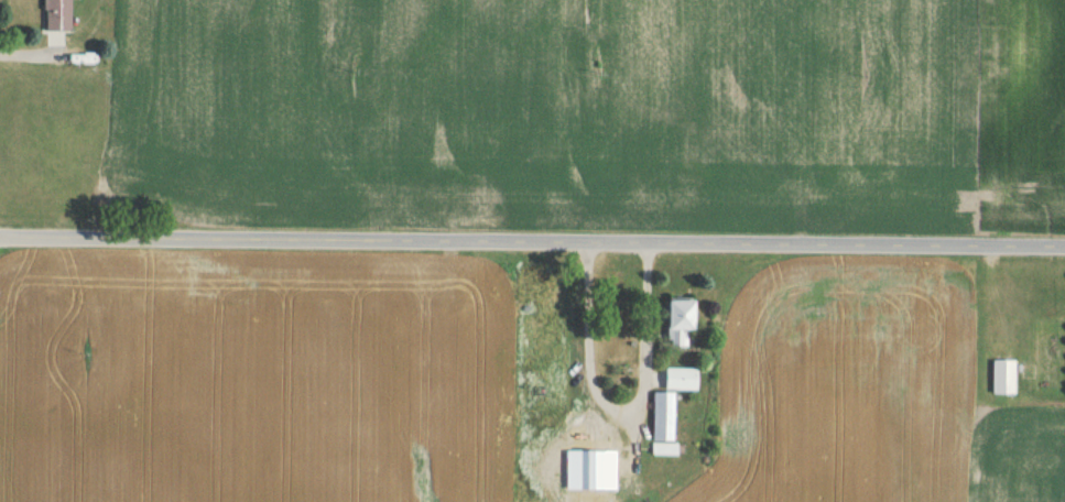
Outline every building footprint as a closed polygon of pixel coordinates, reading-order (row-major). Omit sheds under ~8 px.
[(69,35),(69,0),(42,0),(42,35),(69,35)] [(687,305),(663,305),(663,351),(687,351),(687,305)] [(990,398),(1012,398),(1012,365),(990,365),(990,398)] [(694,373),(662,373),(662,395),(694,395),(694,373)] [(650,446),(671,446),(671,397),(650,397),(650,446)] [(611,473),(561,473),(561,501),(611,501),(611,473)]
